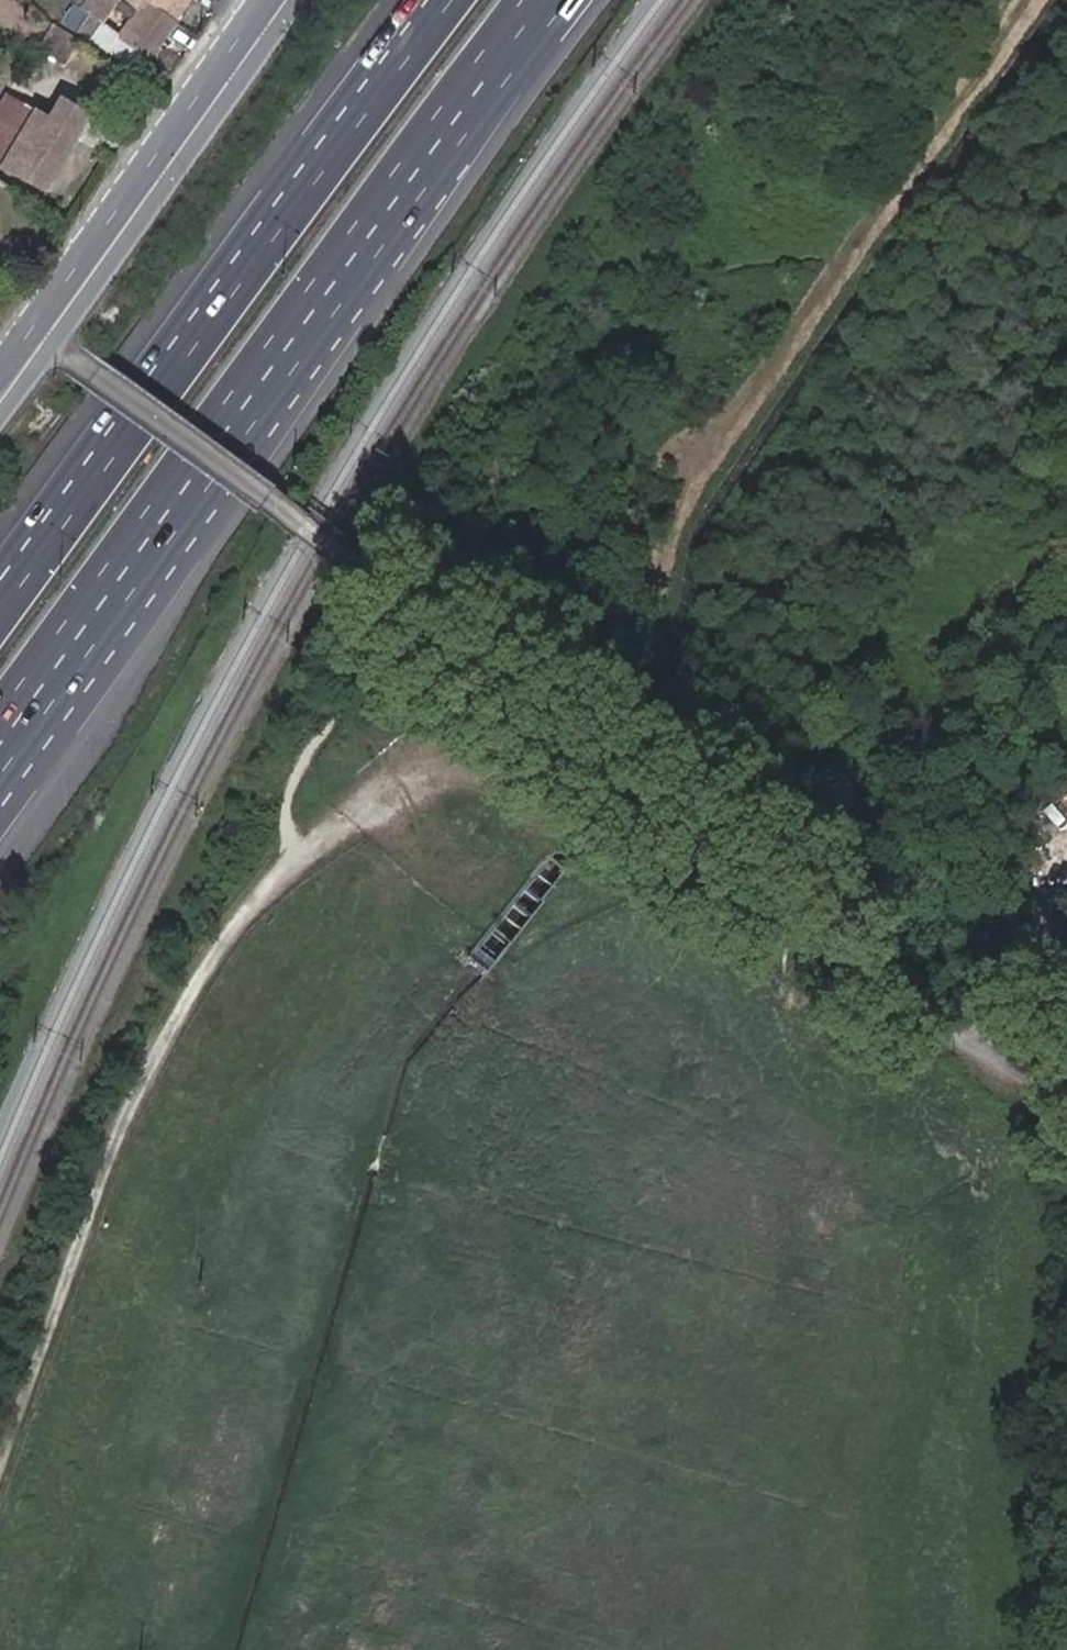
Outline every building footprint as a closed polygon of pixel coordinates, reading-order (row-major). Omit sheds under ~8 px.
[(195,37),(174,22),(144,1),(135,12),(117,0),(69,0),(68,2),(99,25),(146,59),(163,36),(186,50),(195,37)] [(174,22),(189,0),(117,0),(135,12),(144,1),(174,22)] [(76,32),(84,21),(70,10),(67,12),(62,9),(56,18),(76,32)] [(76,32),(88,40),(99,25),(84,21),(76,32)] [(77,40),(54,25),(39,50),(62,65),(77,40)] [(137,73),(146,59),(99,25),(88,40),(137,73)] [(86,117),(59,101),(47,122),(7,98),(0,110),(0,163),(1,164),(0,166),(0,167),(42,190),(86,117)]
